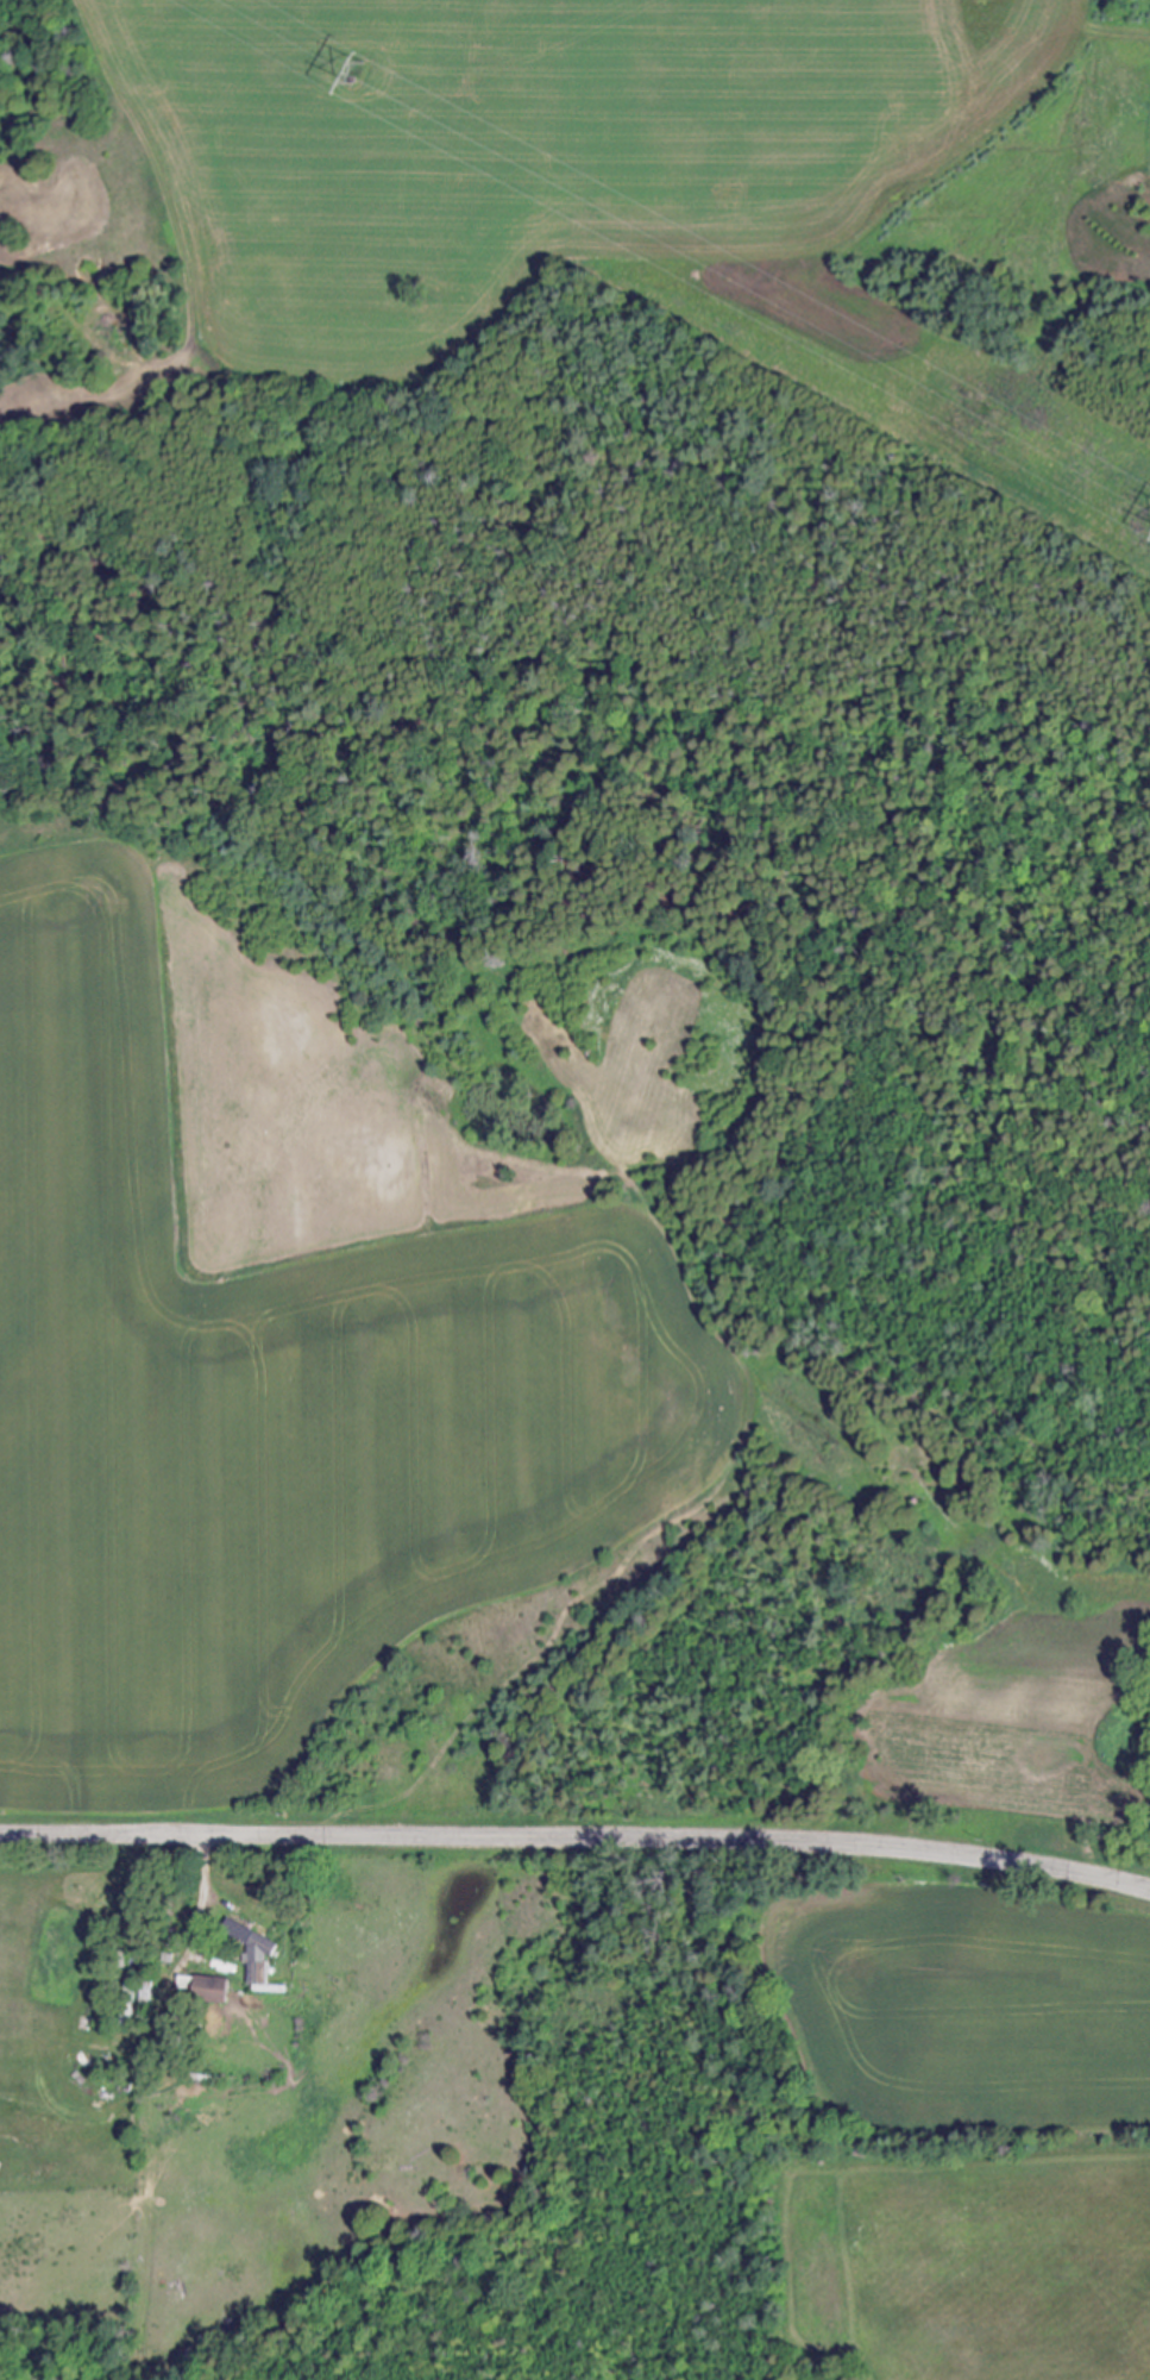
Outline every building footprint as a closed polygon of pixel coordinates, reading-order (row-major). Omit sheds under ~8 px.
[(271,1986),(272,1957),(279,1957),(285,1944),(228,1918),(221,1932),(252,1946),(252,1985),(271,1986)]
